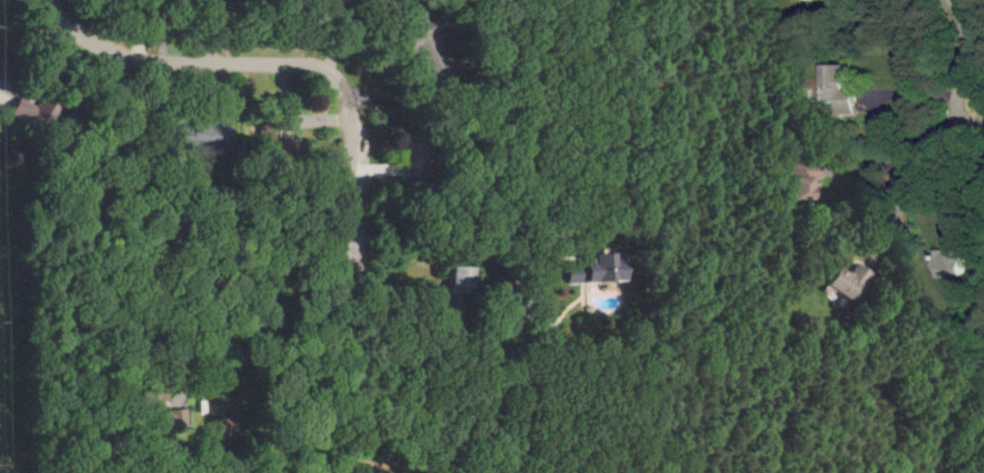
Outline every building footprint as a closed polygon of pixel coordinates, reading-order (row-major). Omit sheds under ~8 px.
[(845,65),(823,64),(822,101),(835,101),(835,114),(852,114),(852,91),(844,91),(845,65)] [(45,107),(17,96),(9,117),(37,128),(45,107)] [(276,113),(264,113),(264,145),(277,144),(276,113)] [(235,121),(185,121),(185,146),(225,147),(225,140),(234,140),(235,121)] [(815,178),(815,163),(792,162),(791,198),(808,198),(809,178),(815,178)] [(970,260),(962,260),(962,248),(934,249),(935,277),(970,277),(970,260)] [(563,284),(621,281),(619,253),(590,254),(590,261),(562,263),(563,284)] [(835,268),(824,288),(850,301),(859,286),(863,288),(871,273),(854,264),(849,275),(835,268)] [(473,288),(474,267),(449,266),(448,287),(473,288)] [(164,397),(152,397),(151,424),(185,426),(185,410),(164,409),(164,397)]
